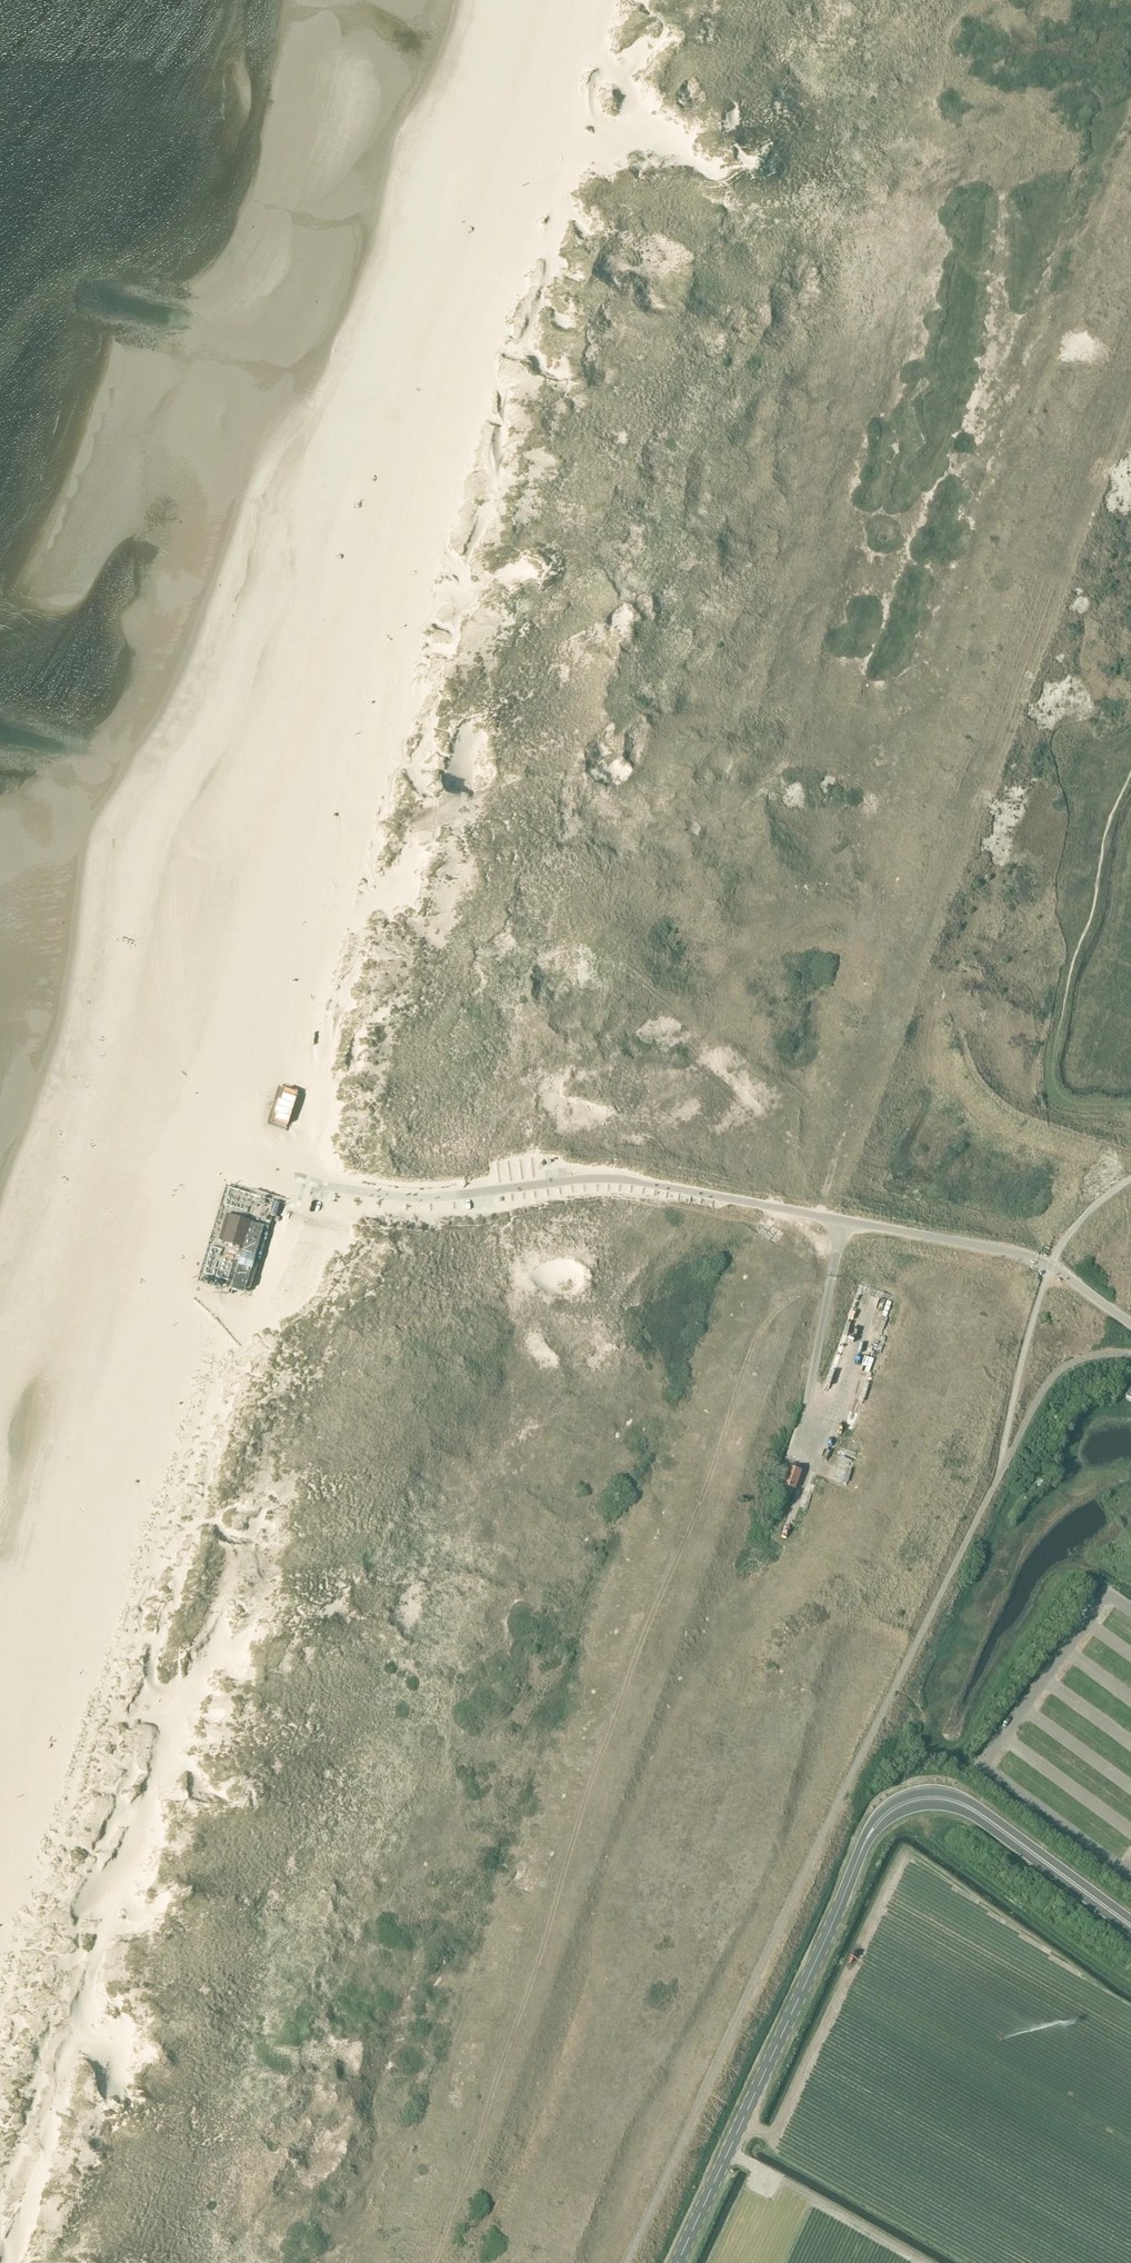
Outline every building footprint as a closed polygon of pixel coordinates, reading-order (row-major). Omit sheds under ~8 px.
[(262,1191),(233,1281),(310,1306),(335,1228),(339,1216),(262,1191)] [(791,1466),(784,1485),(796,1489),(803,1470),(791,1466)]
